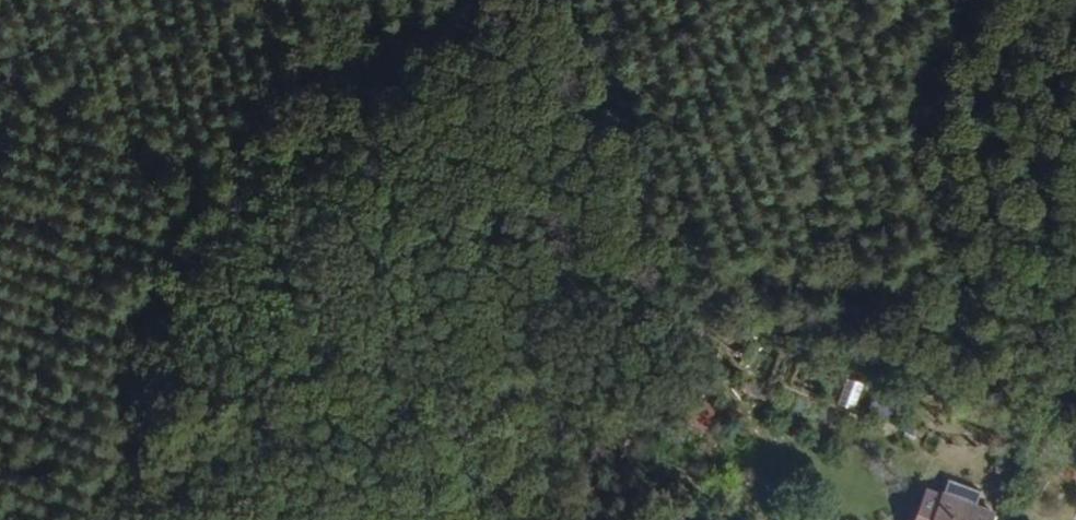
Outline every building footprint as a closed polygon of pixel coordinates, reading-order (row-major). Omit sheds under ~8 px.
[(969,509),(975,493),(944,481),(937,496),(969,509)] [(989,517),(969,509),(937,496),(921,489),(916,505),(930,510),(926,519),(987,519),(989,517)] [(930,510),(916,505),(909,519),(926,519),(930,510)]
